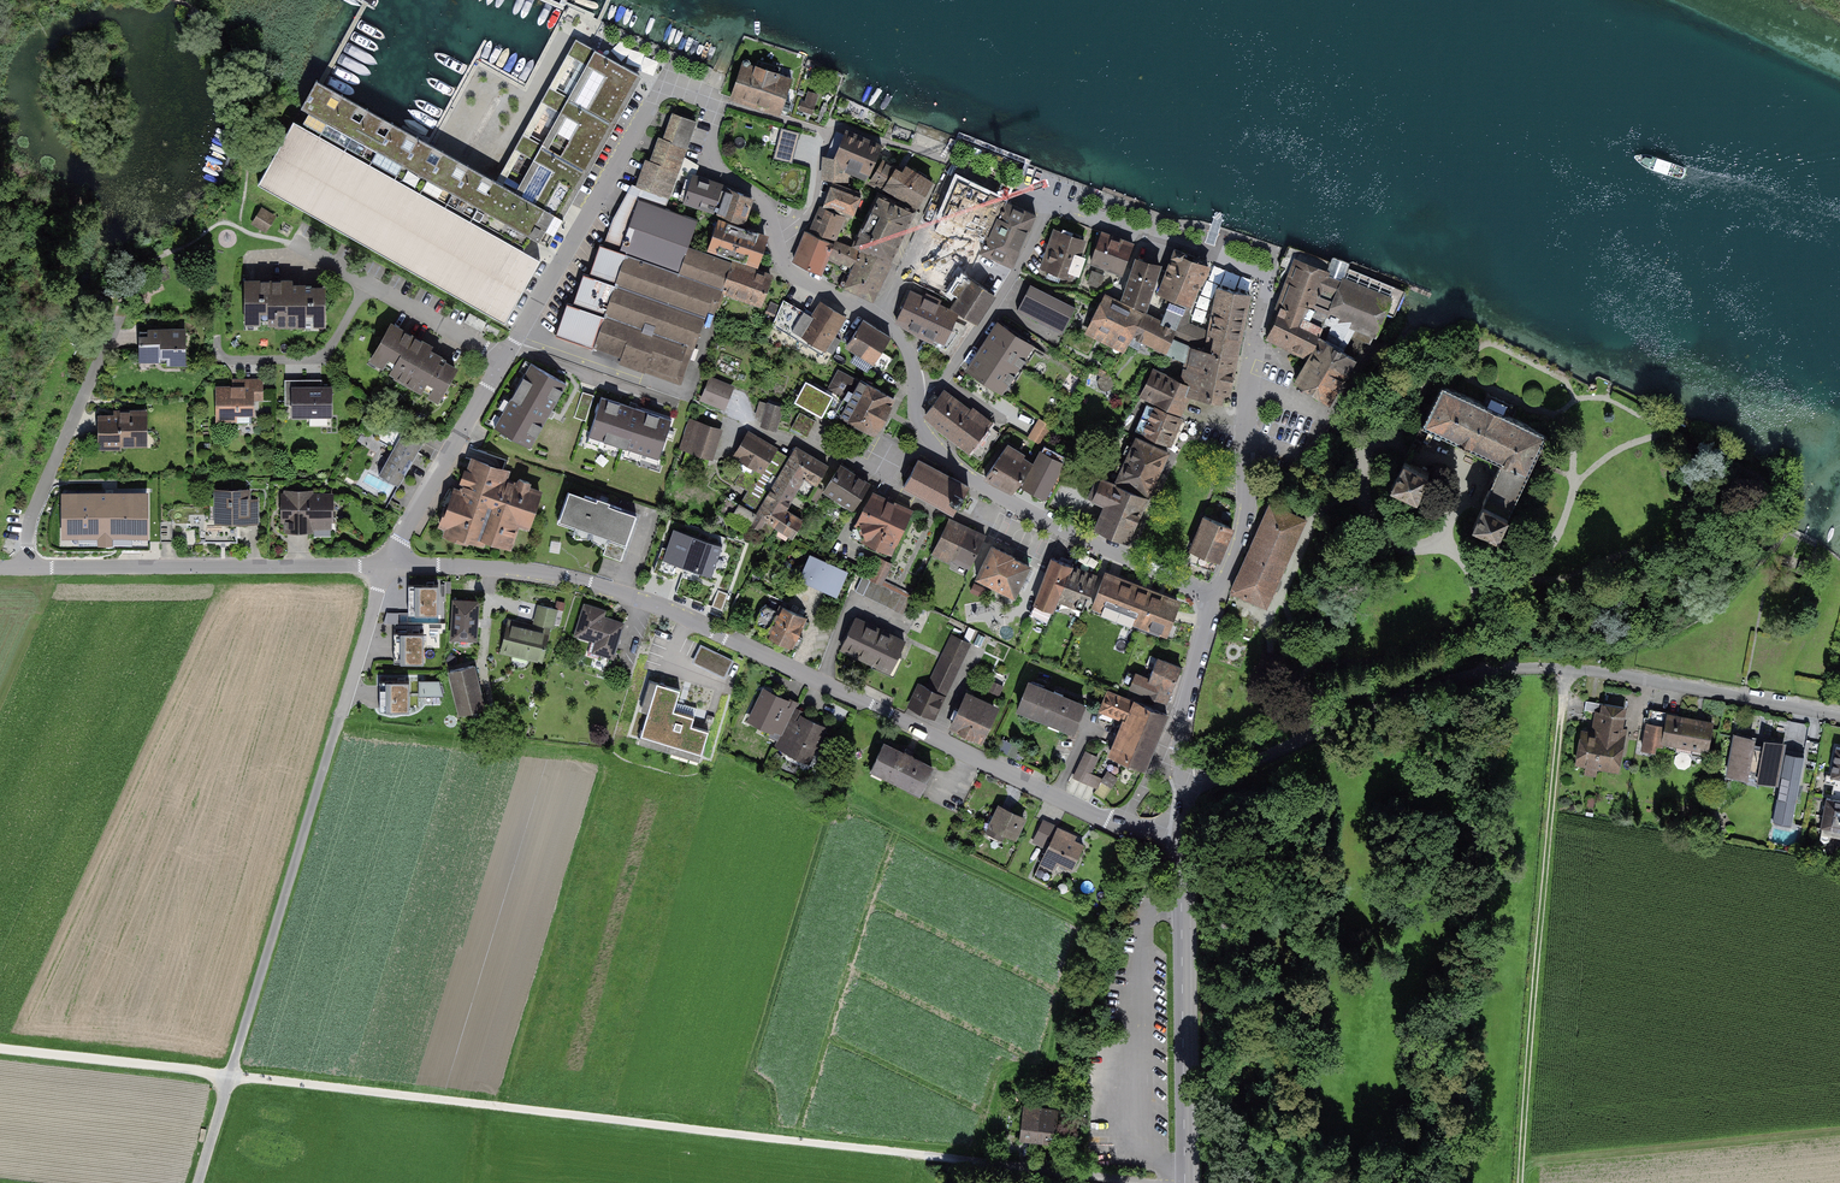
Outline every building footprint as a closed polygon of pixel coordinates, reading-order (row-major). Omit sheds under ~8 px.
[(632,91),(641,75),(574,38),(495,181),(561,218),(570,203),(632,91)] [(630,61),(644,63),(643,67),(658,69),(659,59),(644,57),(645,51),(631,49),(630,61)] [(741,60),(729,100),(781,116),(794,77),(741,60)] [(495,181),(314,81),(301,105),(308,108),(301,121),(528,246),(532,239),(545,247),(561,218),(495,181)] [(801,101),(798,111),(812,115),(819,95),(808,91),(805,102),(801,101)] [(697,119),(670,109),(661,136),(658,135),(650,159),(645,158),(636,184),(669,196),(697,119)] [(301,121),(292,116),(255,182),(505,320),(541,254),(528,246),(301,121)] [(799,133),(781,129),(773,158),(791,163),(799,133)] [(883,148),(846,132),(834,159),(823,159),(822,183),(849,185),(850,172),(869,181),(883,148)] [(934,184),(907,168),(902,174),(883,163),(871,184),(921,210),(934,184)] [(685,201),(714,211),(723,186),(694,176),(685,201)] [(1009,201),(959,178),(916,270),(965,293),(982,256),(1009,201)] [(669,196),(632,183),(612,217),(603,245),(619,251),(639,196),(666,206),(669,196)] [(831,186),(823,205),(854,218),(862,198),(831,186)] [(743,221),(751,196),(727,188),(718,213),(743,221)] [(906,238),(918,212),(879,194),(867,221),(906,238)] [(1009,201),(982,256),(1011,270),(1037,215),(1009,201)] [(846,217),(818,206),(808,231),(835,242),(846,217)] [(262,208),(251,224),(266,233),(277,218),(262,208)] [(769,232),(718,215),(708,247),(759,264),(769,232)] [(893,267),(906,238),(867,221),(854,249),(893,267)] [(1086,243),(1054,231),(1038,272),(1071,284),(1086,243)] [(1134,244),(1102,232),(1090,265),(1122,277),(1134,244)] [(834,244),(806,233),(794,262),(822,273),(834,244)] [(843,291),(875,305),(893,267),(854,249),(837,241),(829,260),(852,270),(843,291)] [(722,291),(678,273),(619,251),(603,245),(599,244),(588,275),(582,272),(573,302),(566,300),(554,333),(681,383),(707,310),(713,312),(722,291)] [(732,260),(688,245),(678,273),(722,291),(732,260)] [(1158,290),(1174,297),(1163,323),(1177,329),(1173,339),(1190,341),(1238,355),(1251,291),(1217,284),(1213,299),(1207,327),(1187,321),(1193,305),(1211,263),(1203,260),(1198,258),(1195,256),(1187,253),(1175,248),(1158,290)] [(1263,339),(1306,362),(1323,336),(1319,333),(1323,324),(1310,318),(1314,307),(1329,272),(1330,269),(1294,254),(1275,300),(1282,303),(1277,314),(1263,339)] [(1163,263),(1138,255),(1124,298),(1149,307),(1163,263)] [(732,260),(722,291),(762,305),(774,274),(732,260)] [(1104,276),(1092,272),(1087,285),(1100,289),(1104,276)] [(1394,294),(1342,273),(1341,277),(1329,272),(1314,307),(1326,312),(1325,315),(1377,336),(1394,294)] [(293,282),(243,283),(243,328),(275,328),(275,330),(325,330),(325,289),(312,289),(312,287),(293,287),(293,282)] [(994,298),(971,285),(954,312),(977,326),(994,298)] [(1076,307),(1031,285),(1018,312),(1063,334),(1076,307)] [(911,293),(896,324),(943,348),(959,317),(911,293)] [(1123,354),(1131,340),(1165,356),(1173,339),(1177,329),(1163,323),(1104,295),(1084,336),(1123,354)] [(790,337),(805,312),(783,301),(772,329),(790,337)] [(825,354),(847,318),(821,303),(812,318),(805,314),(793,334),(825,354)] [(482,333),(487,323),(469,314),(464,323),(482,333)] [(893,338),(863,320),(846,348),(876,366),(893,338)] [(1036,351),(1000,326),(966,373),(1002,399),(1036,351)] [(460,366),(394,328),(371,368),(436,406),(460,366)] [(185,330),(138,331),(139,368),(171,367),(186,367),(186,353),(185,330)] [(1323,336),(1293,381),(1328,404),(1358,359),(1324,336),(1323,336)] [(1228,402),(1238,355),(1190,341),(1181,375),(1152,365),(1138,393),(1182,412),(1189,394),(1228,402)] [(565,385),(525,365),(490,432),(530,452),(565,385)] [(732,386),(708,376),(698,400),(722,410),(732,386)] [(217,387),(218,424),(254,424),(254,402),(263,402),(263,380),(232,380),(232,387),(217,387)] [(900,402),(862,381),(840,420),(878,441),(900,402)] [(832,398),(805,383),(793,403),(820,419),(832,398)] [(1482,402),(1441,383),(1422,425),(1406,458),(1403,456),(1390,484),(1416,496),(1429,468),(1412,460),(1427,427),(1464,445),(1500,461),(1483,497),(1471,522),(1498,535),(1510,510),(1527,474),(1546,432),(1510,415),(1514,406),(1487,393),(1482,402)] [(335,384),(285,384),(285,406),(292,406),(292,418),(335,418),(335,406),(335,384)] [(944,390),(925,416),(971,451),(989,427),(992,423),(971,408),(969,410),(944,390)] [(670,420),(603,398),(588,442),(655,464),(670,420)] [(767,401),(760,427),(777,433),(785,406),(767,401)] [(1169,454),(1184,419),(1150,404),(1135,440),(1169,454)] [(97,416),(98,449),(147,447),(146,414),(97,416)] [(800,414),(791,429),(807,438),(816,423),(800,414)] [(1040,418),(1028,437),(1042,446),(1054,427),(1040,418)] [(713,463),(723,432),(690,421),(680,452),(713,463)] [(1000,435),(989,427),(971,451),(970,452),(982,460),(1000,435)] [(779,450),(748,430),(732,457),(762,477),(779,450)] [(400,486),(422,444),(402,433),(380,475),(400,486)] [(1152,495),(1169,454),(1135,440),(1118,480),(1152,495)] [(1006,447),(988,475),(1016,494),(1035,466),(1006,447)] [(832,470),(797,449),(754,518),(793,542),(805,523),(787,512),(805,482),(819,490),(832,470)] [(1043,454),(1025,493),(1049,504),(1067,466),(1043,454)] [(487,546),(512,555),(521,529),(532,534),(545,495),(535,491),(538,484),(468,459),(440,530),(448,534),(444,541),(457,548),(485,551),(487,546)] [(919,459),(903,488),(951,514),(959,499),(964,502),(972,489),(919,459)] [(872,484),(841,466),(825,494),(857,512),(872,484)] [(366,482),(382,489),(386,481),(370,474),(366,482)] [(1128,551),(1149,502),(1100,481),(1091,502),(1103,507),(1091,535),(1128,551)] [(62,489),(63,545),(149,544),(148,488),(62,489)] [(283,490),(282,529),(285,529),(285,536),(314,536),(314,531),(334,530),(334,491),(283,490)] [(250,491),(215,491),(215,527),(259,527),(259,501),(250,501),(250,491)] [(876,493),(874,492),(851,537),(892,558),(915,513),(907,509),(894,503),(882,496),(876,493)] [(569,494),(557,527),(607,544),(603,557),(621,563),(636,518),(569,494)] [(1306,517),(1269,501),(1230,591),(1266,607),(1306,517)] [(1185,563),(1212,576),(1233,531),(1206,519),(1185,563)] [(963,574),(982,536),(950,520),(931,558),(963,574)] [(722,548),(675,531),(662,564),(710,582),(722,548)] [(1032,563),(992,544),(976,578),(1016,597),(1032,563)] [(849,575),(809,557),(798,584),(837,601),(849,575)] [(1076,567),(1052,557),(1031,603),(1055,614),(1076,567)] [(880,559),(869,581),(881,587),(892,565),(880,559)] [(1099,578),(1076,567),(1055,614),(1079,624),(1099,578)] [(1181,605),(1104,575),(1090,612),(1167,642),(1181,605)] [(862,578),(855,592),(903,616),(911,601),(881,587),(869,581),(862,578)] [(985,587),(974,582),(970,591),(981,596),(985,587)] [(438,583),(408,583),(408,613),(437,613),(438,583)] [(477,645),(480,601),(449,599),(447,643),(477,645)] [(557,611),(536,605),(532,620),(552,626),(557,611)] [(606,612),(583,605),(573,638),(593,644),(590,654),(613,662),(625,624),(604,618),(606,612)] [(792,651),(806,622),(780,611),(767,640),(792,651)] [(910,645),(855,618),(837,653),(892,680),(910,645)] [(554,629),(507,619),(498,658),(546,669),(554,629)] [(424,631),(394,631),(394,664),(425,663),(424,631)] [(946,696),(970,644),(951,635),(928,687),(946,696)] [(973,643),(968,656),(980,661),(985,648),(973,643)] [(733,661),(701,645),(693,661),(725,677),(733,661)] [(1129,689),(1168,703),(1182,666),(1157,657),(1151,676),(1136,671),(1129,689)] [(488,712),(475,666),(445,675),(457,720),(488,712)] [(442,694),(442,679),(420,679),(421,694),(442,694)] [(409,680),(380,680),(380,708),(410,708),(409,680)] [(680,690),(657,683),(641,736),(702,755),(709,732),(690,726),(692,717),(673,711),(680,690)] [(1087,710),(1026,684),(1013,715),(1074,741),(1087,710)] [(917,685),(906,708),(935,722),(946,698),(917,685)] [(746,727),(781,743),(798,707),(763,690),(746,727)] [(1144,776),(1168,718),(1106,693),(1097,714),(1122,724),(1107,761),(1144,776)] [(1002,712),(966,696),(948,734),(984,750),(1002,712)] [(1594,735),(1628,741),(1633,716),(1599,710),(1594,735)] [(812,772),(831,734),(798,718),(779,756),(812,772)] [(1714,727),(1668,718),(1662,749),(1708,758),(1714,727)] [(1621,781),(1628,741),(1579,732),(1572,772),(1621,781)] [(1785,742),(1734,733),(1727,775),(1779,784),(1772,818),(1789,821),(1792,822),(1804,755),(1784,751),(1785,742)] [(1011,745),(1002,740),(997,752),(1006,756),(1011,745)] [(1015,760),(1021,748),(1013,745),(1008,757),(1015,760)] [(936,769),(884,746),(872,772),(923,796),(936,769)] [(1835,747),(1828,782),(1839,785),(1839,748),(1835,747)] [(1083,755),(1070,780),(1106,798),(1119,779),(1107,771),(1102,780),(1090,774),(1097,762),(1083,755)] [(1824,800),(1818,833),(1839,837),(1839,803),(1824,800)] [(1025,820),(999,808),(985,836),(1001,843),(1003,839),(1014,844),(1025,820)] [(1032,843),(1047,850),(1057,830),(1057,829),(1042,822),(1032,843)] [(1071,875),(1084,846),(1074,842),(1076,839),(1057,830),(1047,850),(1038,868),(1052,875),(1055,867),(1071,875)] [(1147,852),(1144,871),(1155,874),(1158,855),(1147,852)] [(1056,1106),(1022,1102),(1018,1139),(1051,1143),(1056,1106)]
